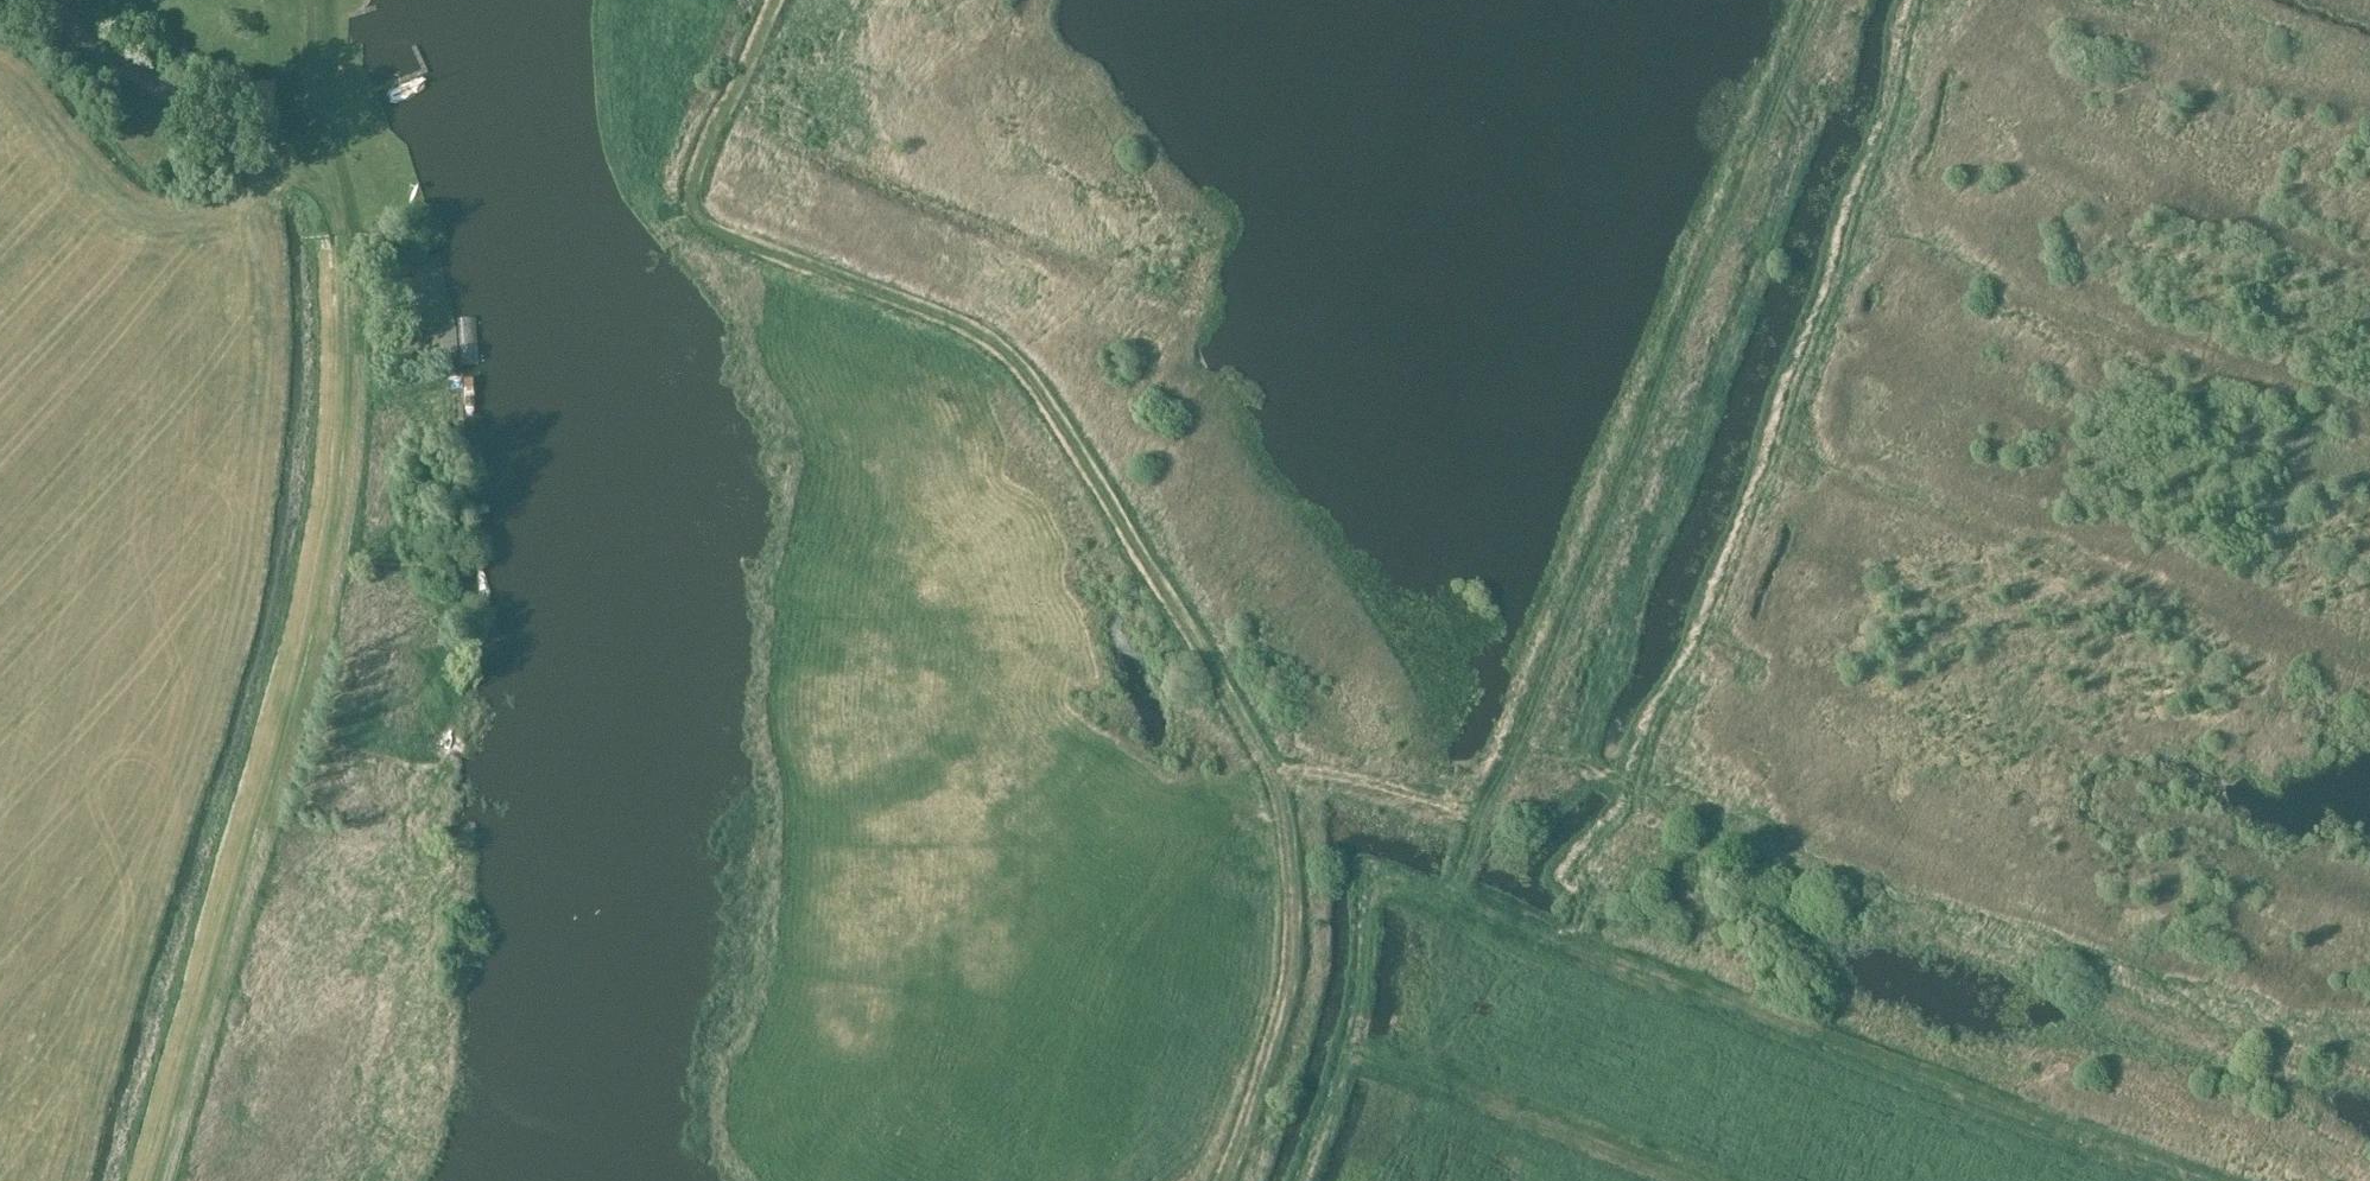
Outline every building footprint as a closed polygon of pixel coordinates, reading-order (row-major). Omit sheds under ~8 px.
[(69,8),(75,0),(57,0),(69,8)]
